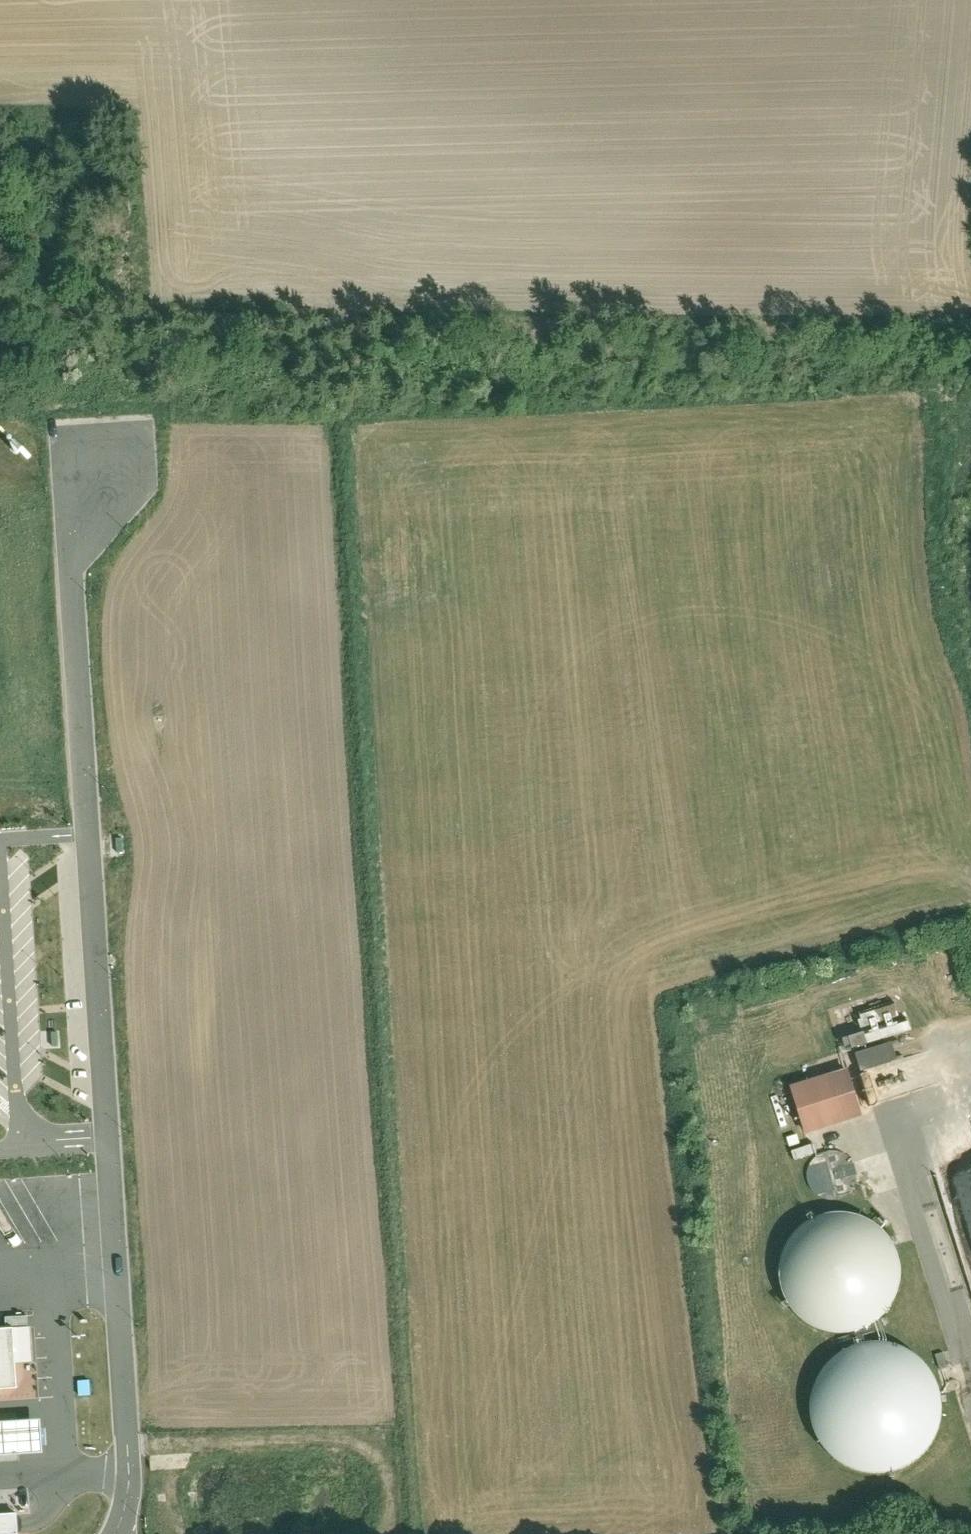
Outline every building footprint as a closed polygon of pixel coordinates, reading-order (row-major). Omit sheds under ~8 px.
[(848,1047),(906,1032),(899,1003),(856,1014),(861,1034),(846,1038),(848,1047)] [(853,1053),(858,1071),(895,1060),(889,1041),(853,1053)] [(844,1070),(788,1086),(801,1132),(857,1115),(844,1070)] [(805,1168),(814,1197),(849,1187),(844,1171),(833,1174),(829,1161),(805,1168)] [(794,1316),(810,1328),(830,1333),(849,1331),(867,1322),(881,1309),(889,1293),(892,1275),(890,1257),(881,1240),(868,1227),(851,1219),(833,1216),(815,1220),(798,1229),(785,1243),(777,1262),(776,1281),(782,1300),(794,1316)] [(19,1385),(15,1326),(0,1327),(0,1386),(19,1385)] [(820,1448),(835,1463),(855,1472),(876,1475),(897,1470),(915,1460),(930,1443),(938,1421),(939,1398),(932,1377),(918,1359),(898,1346),(876,1342),(853,1344),(834,1354),(819,1369),(810,1388),(806,1409),(810,1430),(820,1448)] [(46,1451),(44,1416),(0,1420),(0,1453),(46,1451)] [(16,1513),(0,1514),(0,1533),(18,1533),(16,1513)]
